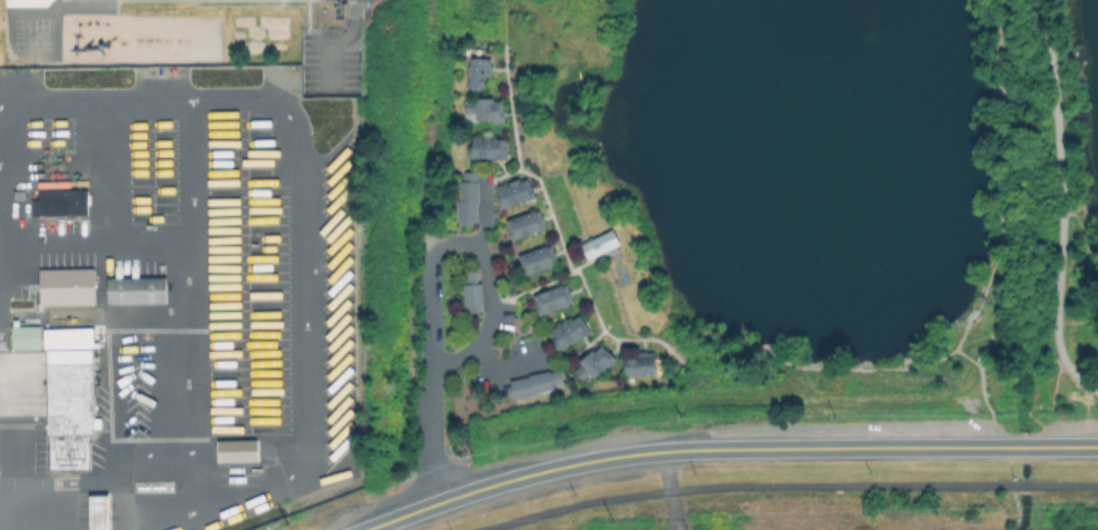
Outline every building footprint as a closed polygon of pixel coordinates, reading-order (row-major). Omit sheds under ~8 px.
[(490,76),(490,58),(468,57),(467,88),(483,89),(483,76),(490,76)] [(502,119),(502,99),(458,100),(458,120),(502,119)] [(503,158),(504,137),(470,136),(469,157),(503,158)] [(457,224),(475,224),(476,171),(458,171),(457,224)] [(499,208),(494,196),(497,195),(494,186),(517,178),(518,180),(526,178),(528,187),(529,187),(532,197),(499,208)] [(36,190),(36,198),(30,199),(30,215),(86,214),(85,189),(36,190)] [(503,220),(532,209),(533,210),(537,209),(539,215),(540,215),(542,220),(541,220),(543,226),(539,228),(540,229),(510,241),(506,228),(507,228),(503,220)] [(610,228),(618,244),(586,259),(578,244),(610,228)] [(516,255),(545,244),(546,245),(550,244),(551,249),(552,249),(555,255),(553,255),(556,261),(551,262),(551,264),(522,275),(518,264),(519,263),(516,255)] [(93,304),(92,267),(37,268),(39,305),(93,304)] [(105,303),(164,302),(164,276),(105,277),(105,303)] [(461,283),(462,312),(480,311),(479,283),(461,283)] [(530,295),(559,284),(560,285),(565,283),(567,288),(569,294),(568,295),(570,301),(566,302),(567,304),(537,315),(532,303),(533,303),(530,295)] [(589,331),(578,337),(577,336),(558,349),(552,340),(555,338),(548,328),(568,316),(569,318),(577,314),(582,323),(584,322),(589,331)] [(10,349),(38,348),(38,325),(10,326),(10,349)] [(48,468),(47,349),(42,349),(41,347),(36,347),(36,342),(42,342),(41,327),(91,326),(92,416),(99,416),(99,426),(92,426),(94,432),(86,432),(86,440),(89,440),(89,467),(48,468)] [(592,376),(588,372),(579,380),(571,371),(579,363),(577,361),(590,349),(592,351),(599,344),(606,351),(607,351),(614,359),(605,366),(604,365),(592,376)] [(622,359),(634,357),(634,351),(646,350),(646,352),(653,352),(654,372),(644,373),(644,374),(635,375),(635,373),(624,373),(622,359)] [(506,385),(509,385),(508,380),(527,375),(526,374),(547,370),(548,372),(557,370),(560,382),(550,383),(551,389),(532,393),(533,394),(512,399),(511,396),(509,398),(506,385)] [(216,440),(216,462),(257,461),(256,439),(216,440)] [(88,529),(109,529),(108,494),(87,494),(88,529)]
